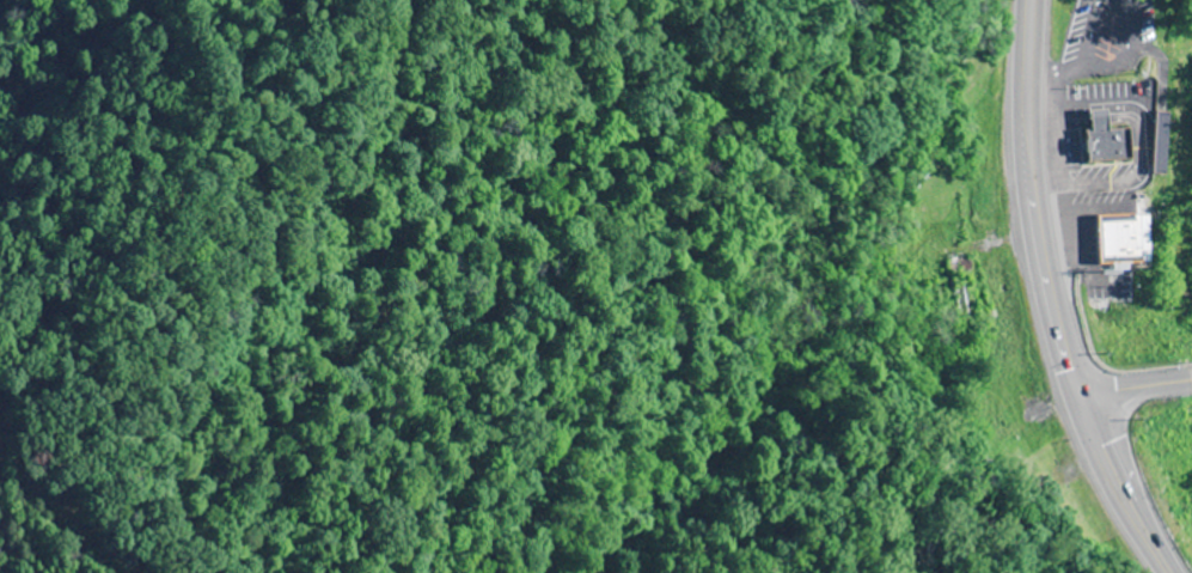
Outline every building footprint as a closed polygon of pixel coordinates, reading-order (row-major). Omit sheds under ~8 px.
[(1081,128),(1082,167),(1130,166),(1129,127),(1081,128)] [(1099,216),(1100,263),(1140,262),(1139,216),(1099,216)] [(977,320),(971,274),(952,277),(958,323),(977,320)]
